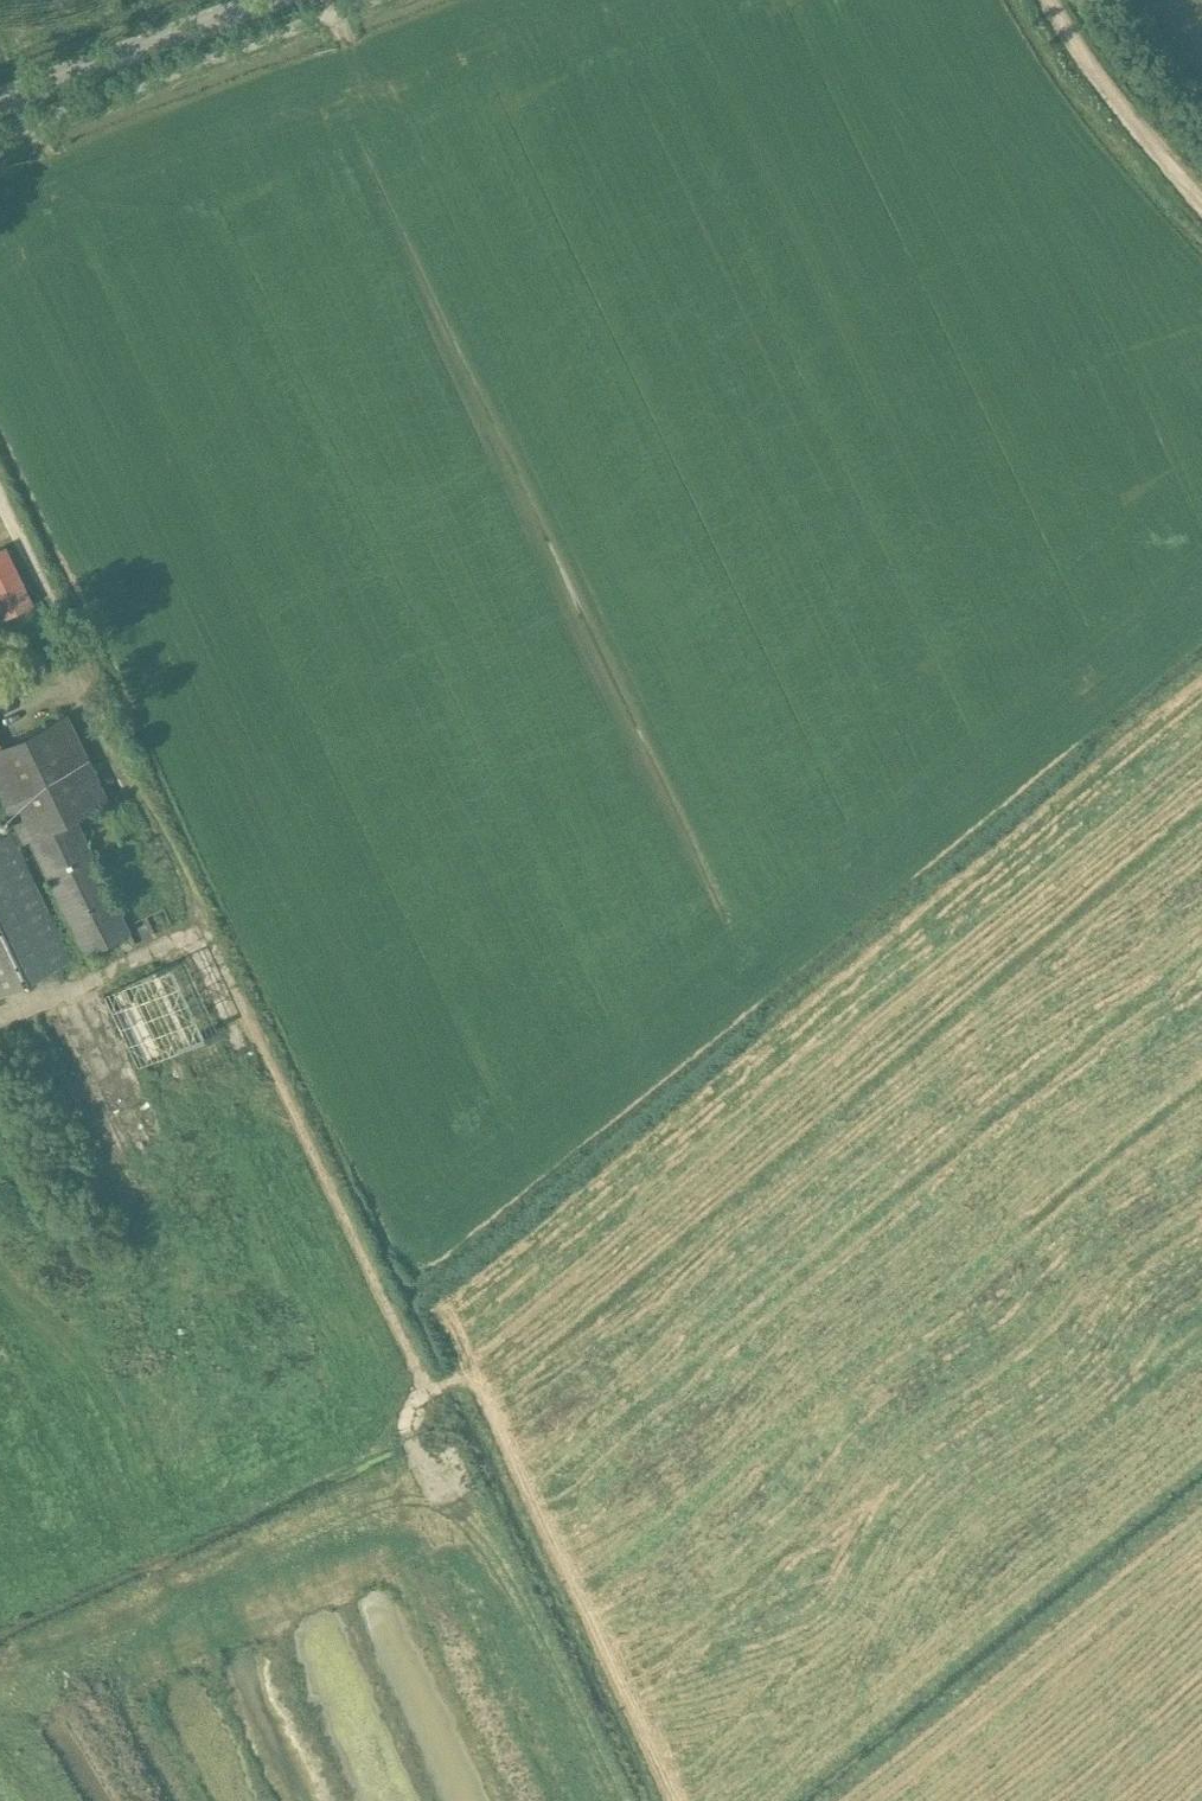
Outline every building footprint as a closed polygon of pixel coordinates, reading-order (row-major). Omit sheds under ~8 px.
[(0,559),(0,614),(1,617),(32,602),(9,555),(0,559)] [(97,991),(133,1066),(210,1029),(174,954),(97,991)]
